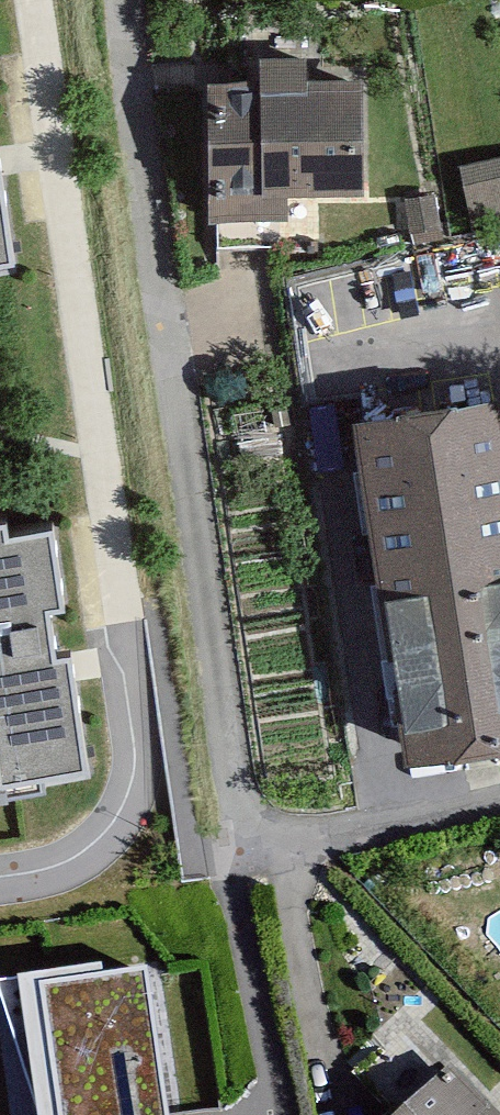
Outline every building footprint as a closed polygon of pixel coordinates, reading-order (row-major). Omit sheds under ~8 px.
[(258,87),(207,88),(211,224),(289,222),(288,196),(363,194),(360,83),(308,84),(307,61),(258,62),(258,87)] [(460,167),(473,228),(499,223),(499,158),(460,167)] [(11,258),(0,180),(0,260),(11,258)] [(353,431),(408,775),(499,760),(499,407),(353,431)] [(42,785),(40,773),(85,767),(68,652),(53,654),(46,606),(62,604),(50,524),(7,530),(4,516),(0,516),(0,792),(42,785)] [(147,965),(103,971),(102,961),(17,973),(18,977),(0,980),(0,994),(35,1102),(36,1114),(168,1114),(147,965)] [(449,1059),(392,1114),(480,1114),(479,1114),(491,1102),(449,1059)]
